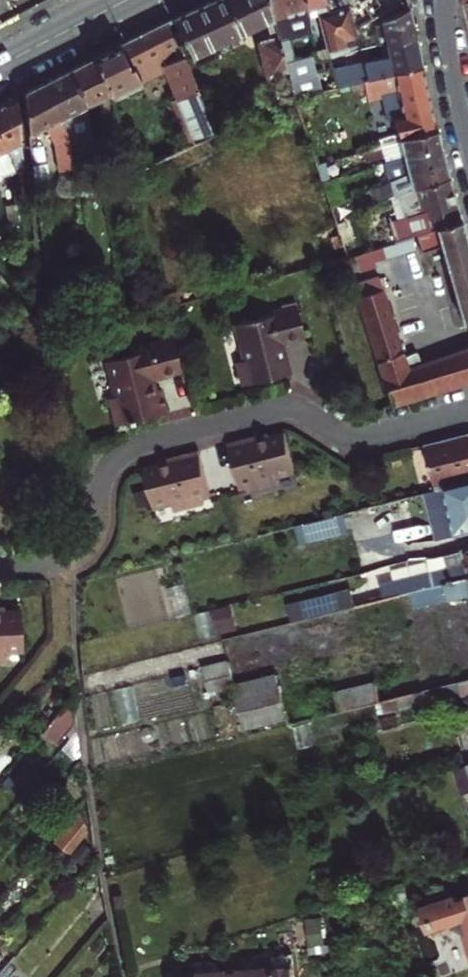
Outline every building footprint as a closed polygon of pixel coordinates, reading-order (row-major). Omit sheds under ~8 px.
[(173,21),(189,59),(272,21),(266,0),(214,0),(173,21)] [(305,19),(305,4),(304,0),(266,0),(272,21),(276,35),(278,41),(285,39),(309,33),(305,19)] [(327,12),(323,0),(304,0),(305,4),(305,19),(317,16),(316,15),(327,12)] [(327,12),(347,5),(345,0),(323,0),(327,12)] [(353,26),(377,13),(380,17),(408,7),(400,0),(363,0),(348,8),(353,26)] [(347,5),(327,12),(316,15),(317,16),(324,42),(355,34),(353,26),(348,8),(347,5)] [(408,7),(380,21),(386,44),(415,37),(408,7)] [(93,60),(112,98),(140,84),(132,67),(155,55),(161,67),(193,145),(215,134),(178,43),(175,44),(167,23),(93,60)] [(287,73),(278,41),(276,35),(259,40),(257,44),(265,77),(269,77),(287,73)] [(347,71),(349,83),(421,65),(415,37),(386,44),(388,55),(346,66),(347,71)] [(287,73),(293,96),(324,88),(317,60),(292,66),(285,39),(278,41),(287,73)] [(93,60),(68,72),(86,107),(94,103),(99,108),(102,122),(117,119),(112,98),(93,60)] [(385,92),(398,140),(436,131),(421,65),(349,83),(351,93),(378,86),(380,93),(385,92)] [(332,75),(335,86),(349,83),(347,71),(332,75)] [(86,107),(68,72),(41,86),(67,137),(82,129),(74,113),(86,107)] [(71,163),(67,137),(41,86),(23,95),(27,136),(45,127),(54,147),(57,165),(71,163)] [(0,106),(0,140),(17,173),(23,169),(15,98),(0,106)] [(378,138),(380,145),(392,141),(385,116),(377,118),(382,137),(378,138)] [(436,131),(398,140),(392,141),(380,145),(380,147),(383,157),(384,162),(402,157),(439,145),(436,131)] [(10,177),(17,173),(0,140),(0,181),(10,177)] [(39,142),(28,143),(33,183),(47,181),(45,161),(41,162),(39,142)] [(402,157),(406,172),(443,160),(439,145),(402,157)] [(364,163),(383,157),(380,147),(361,153),(364,163)] [(322,181),(342,175),(336,158),(316,165),(322,181)] [(373,205),(403,192),(448,176),(443,160),(406,172),(407,176),(368,189),(373,205)] [(383,244),(415,234),(460,220),(448,176),(403,192),(411,216),(394,221),(393,216),(384,219),(386,224),(377,227),(380,236),(383,244)] [(346,180),(351,196),(362,191),(356,177),(346,180)] [(29,225),(24,178),(14,180),(19,226),(29,225)] [(330,206),(343,247),(356,242),(343,202),(330,206)] [(9,225),(19,223),(15,203),(4,206),(9,225)] [(467,325),(467,324),(467,249),(460,220),(415,234),(420,251),(438,245),(462,326),(467,325)] [(367,231),(370,239),(380,236),(377,227),(367,231)] [(356,297),(376,362),(402,353),(382,289),(356,297)] [(230,354),(236,379),(284,366),(276,334),(301,328),(293,302),(279,305),(278,301),(251,307),(253,311),(231,317),(240,351),(230,354)] [(148,377),(155,376),(179,370),(171,337),(136,345),(138,352),(104,360),(113,395),(105,398),(111,424),(164,413),(158,389),(151,391),(148,377)] [(408,369),(381,378),(390,404),(467,380),(467,347),(408,369)] [(376,362),(381,378),(408,369),(402,353),(376,362)] [(158,389),(155,376),(148,377),(151,391),(158,389)] [(434,490),(467,481),(467,436),(467,434),(422,445),(434,490)] [(284,442),(258,449),(248,451),(247,447),(227,452),(239,501),(247,499),(248,502),(277,494),(275,488),(294,483),(284,442)] [(197,459),(178,464),(179,469),(170,471),(143,478),(153,519),(172,514),(173,520),(203,513),(202,510),(209,508),(197,459)] [(467,533),(467,481),(434,490),(407,497),(416,531),(421,544),(467,533)] [(335,515),(285,528),(289,545),(339,532),(335,515)] [(467,579),(467,546),(442,552),(444,557),(428,561),(431,573),(380,586),(383,600),(432,587),(467,579)] [(432,587),(436,603),(467,595),(467,579),(432,587)] [(351,589),(288,604),(293,622),(355,606),(351,589)] [(3,663),(3,654),(23,653),(20,613),(4,614),(0,614),(0,663),(3,663)] [(234,616),(214,620),(219,640),(239,635),(234,616)] [(208,692),(233,686),(227,662),(202,668),(208,692)] [(233,686),(242,727),(243,730),(287,719),(276,675),(233,686)] [(422,691),(380,702),(383,715),(467,695),(467,680),(422,691)] [(339,712),(378,702),(373,684),(335,694),(339,712)] [(218,733),(220,742),(245,736),(243,730),(242,727),(218,733)] [(451,769),(458,796),(467,793),(467,764),(451,769)] [(91,826),(59,866),(68,873),(80,858),(84,859),(96,852),(91,826)] [(96,857),(77,881),(90,892),(100,881),(96,857)] [(465,894),(466,898),(456,901),(454,897),(420,908),(429,936),(434,934),(435,940),(450,935),(449,933),(456,931),(465,937),(467,946),(467,893),(465,894)] [(234,970),(234,976),(293,976),(292,965),(234,970)]
